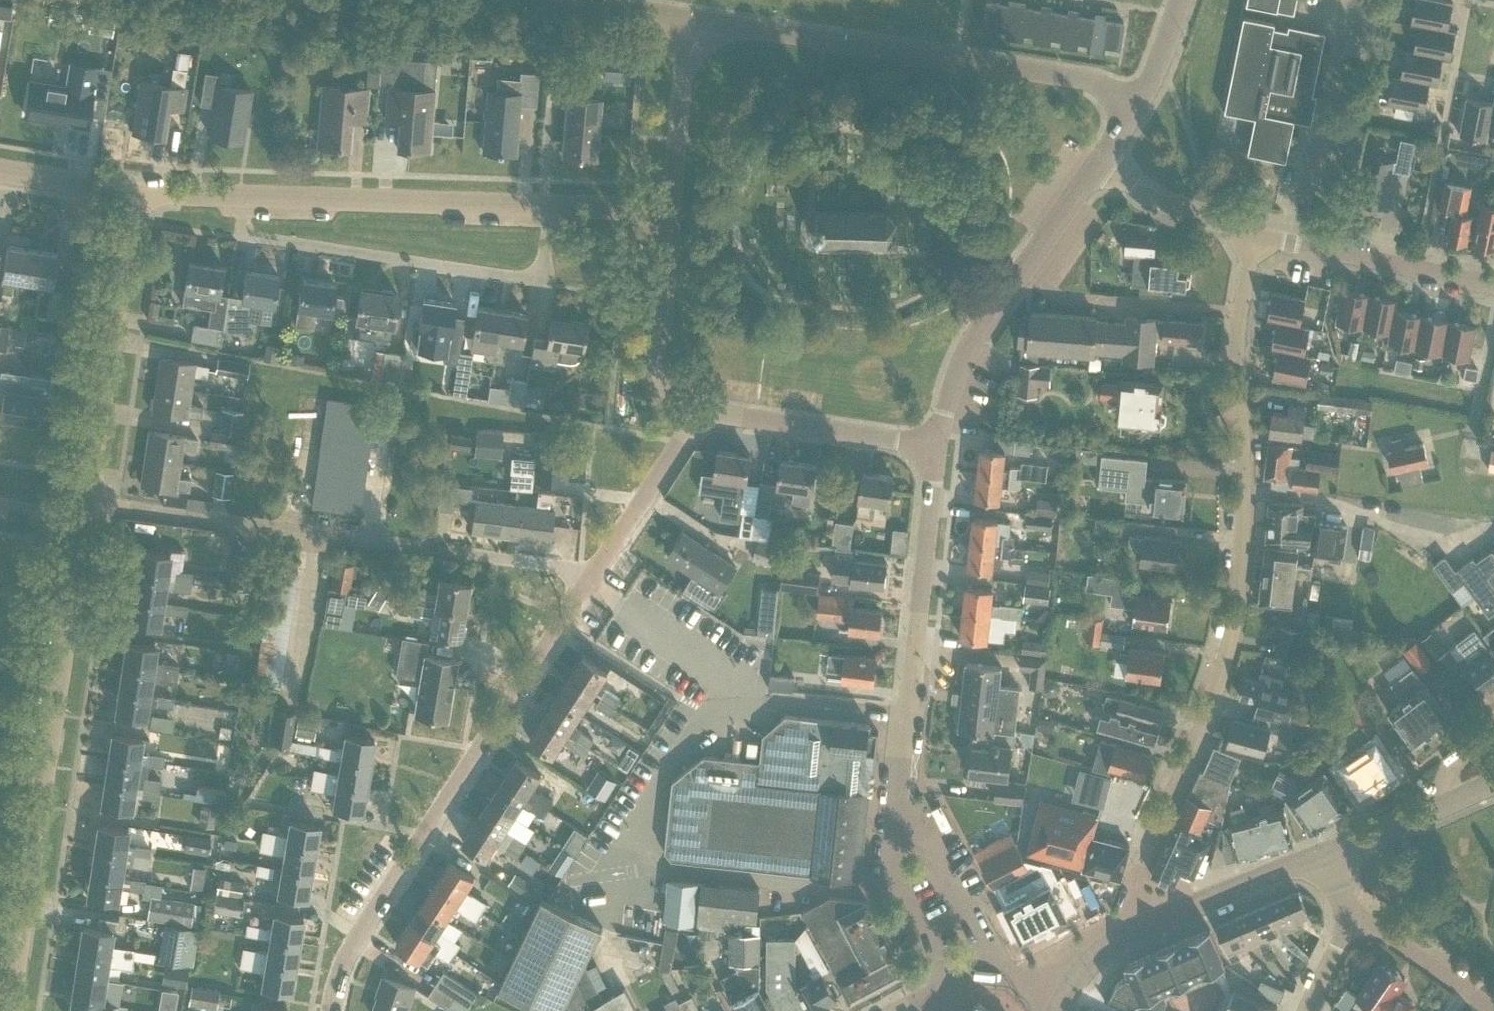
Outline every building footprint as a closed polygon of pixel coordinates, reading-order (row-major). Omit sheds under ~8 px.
[(988,1),(983,31),(996,33),(997,27),(1011,30),(1010,35),(1023,37),(1024,31),(1028,7),(1024,6),(1025,1),(1018,0),(1010,0),(1009,4),(988,1)] [(1245,0),(1290,9),(1291,0),(1245,0)] [(1419,24),(1447,28),(1453,1),(1447,0),(1415,0),(1411,23),(1419,24)] [(1042,9),(1028,7),(1024,31),(1038,34),(1037,39),(1050,41),(1051,35),(1065,38),(1064,44),(1077,46),(1078,40),(1082,15),(1077,14),(1078,9),(1070,8),(1069,13),(1050,10),(1051,5),(1043,4),(1042,9)] [(1096,17),(1082,15),(1078,40),(1092,42),(1091,48),(1104,50),(1105,44),(1120,46),(1124,22),(1104,19),(1105,14),(1097,12),(1096,17)] [(1308,118),(1322,27),(1239,14),(1225,108),(1252,112),(1247,149),(1287,155),(1293,116),(1308,118)] [(1455,30),(1447,28),(1419,24),(1414,50),(1442,57),(1450,58),(1455,30)] [(132,131),(164,136),(169,107),(183,109),(186,87),(184,87),(190,52),(177,49),(174,67),(173,67),(170,85),(141,80),(132,131)] [(1437,84),(1442,57),(1414,50),(1406,49),(1401,76),(1429,82),(1437,84)] [(366,84),(378,85),(381,55),(363,54),(362,67),(367,67),(366,84)] [(421,88),(424,59),(381,55),(378,85),(379,85),(380,81),(391,82),(391,85),(389,85),(387,109),(400,110),(397,147),(429,150),(434,90),(421,88)] [(25,114),(87,124),(92,92),(90,92),(94,67),(72,63),(68,88),(31,82),(25,114)] [(483,151),(515,153),(520,96),(537,97),(539,73),(520,71),(520,78),(496,76),(495,91),(488,90),(483,151)] [(210,136),(242,141),(250,90),(220,85),(221,75),(206,72),(201,103),(215,106),(210,136)] [(1424,109),(1429,82),(1401,76),(1393,74),(1388,102),(1424,109)] [(318,144),(350,147),(353,111),(367,113),(369,88),(323,84),(318,144)] [(563,156),(595,158),(600,98),(569,95),(568,109),(567,109),(563,156)] [(1487,139),(1489,131),(1493,102),(1466,97),(1459,133),(1487,139)] [(1410,163),(1415,141),(1401,138),(1397,161),(1410,163)] [(1360,201),(1384,206),(1393,160),(1369,155),(1360,201)] [(1477,155),(1477,177),(1485,177),(1486,155),(1477,155)] [(1470,185),(1453,182),(1445,181),(1440,208),(1453,211),(1448,238),(1467,242),(1472,214),(1465,213),(1470,185)] [(1481,204),(1474,241),(1493,245),(1493,207),(1481,204)] [(817,232),(817,244),(888,243),(896,234),(896,220),(889,212),(817,210),(817,222),(817,232)] [(1155,239),(1127,237),(1125,253),(1135,254),(1133,283),(1151,285),(1185,288),(1185,285),(1190,282),(1190,275),(1186,272),(1187,268),(1182,268),(1183,258),(1154,255),(1155,239)] [(27,281),(32,249),(8,245),(2,280),(0,280),(0,301),(1,292),(12,294),(14,279),(27,281)] [(57,253),(32,249),(27,281),(40,283),(35,315),(59,319),(64,291),(51,289),(57,253)] [(191,339),(221,344),(223,329),(224,329),(229,295),(219,293),(223,266),(188,260),(181,303),(211,308),(208,325),(194,323),(191,339)] [(242,297),(229,295),(224,329),(248,333),(253,299),(274,302),(278,274),(246,269),(242,297)] [(302,278),(298,306),(295,325),(313,328),(316,309),(331,311),(331,310),(339,311),(344,308),(346,300),(343,296),(333,294),(335,283),(302,278)] [(360,287),(355,316),(346,315),(343,335),(371,340),(372,336),(390,339),(392,324),(398,293),(360,287)] [(1335,321),(1363,327),(1370,294),(1342,288),(1335,321)] [(1267,319),(1277,321),(1300,324),(1306,297),(1273,290),(1267,319)] [(1363,327),(1390,332),(1395,309),(1397,299),(1370,294),(1363,327)] [(416,326),(413,346),(426,348),(427,336),(432,337),(434,329),(449,332),(447,350),(445,360),(456,362),(458,352),(459,352),(464,321),(464,316),(453,314),(454,302),(423,297),(418,326),(416,326)] [(477,305),(471,347),(486,349),(485,358),(494,360),(502,309),(477,305)] [(502,309),(494,360),(503,361),(504,352),(519,354),(526,313),(502,309)] [(1388,342),(1416,348),(1422,315),(1395,309),(1390,332),(1388,342)] [(1097,320),(1097,316),(1032,310),(1031,315),(1021,314),(1019,343),(1029,344),(1028,348),(1094,354),(1095,350),(1124,352),(1123,359),(1154,361),(1155,335),(1165,336),(1165,340),(1201,343),(1203,321),(1165,318),(1165,319),(1157,318),(1127,316),(1126,322),(1097,320)] [(1416,348),(1443,353),(1450,320),(1422,315),(1416,348)] [(548,337),(534,335),(530,364),(554,368),(555,358),(569,360),(574,360),(578,356),(580,352),(581,348),(585,322),(551,317),(548,337)] [(1450,320),(1443,353),(1470,358),(1477,325),(1450,320)] [(1271,348),(1278,349),(1305,353),(1310,326),(1300,324),(1277,321),(1271,348)] [(13,349),(14,343),(24,344),(26,327),(0,323),(0,347),(13,349)] [(402,353),(375,349),(370,378),(398,382),(402,353)] [(1312,355),(1305,353),(1278,349),(1273,376),(1306,383),(1312,355)] [(459,352),(453,393),(466,395),(472,354),(459,352)] [(249,362),(217,356),(215,371),(246,377),(249,362)] [(160,357),(156,384),(191,389),(194,375),(207,377),(209,365),(195,363),(195,362),(160,357)] [(1049,383),(1051,365),(1022,362),(1019,392),(1037,394),(1038,382),(1049,383)] [(1480,368),(1466,365),(1463,384),(1476,386),(1480,368)] [(2,371),(0,381),(0,387),(4,388),(0,415),(38,421),(42,394),(50,395),(53,379),(2,371)] [(526,379),(510,377),(509,387),(489,384),(487,399),(523,404),(526,379)] [(1161,425),(1161,422),(1166,420),(1166,411),(1163,408),(1163,405),(1162,405),(1164,382),(1124,379),(1123,383),(1102,381),(1101,395),(1122,397),(1120,421),(1161,425)] [(189,403),(191,389),(156,384),(152,410),(187,416),(187,415),(201,417),(203,405),(189,403)] [(222,388),(221,402),(236,403),(237,389),(222,388)] [(1373,400),(1319,393),(1318,406),(1372,413),(1373,400)] [(326,409),(350,413),(352,402),(328,399),(326,409)] [(1274,408),(1271,429),(1303,433),(1304,426),(1316,428),(1317,414),(1304,412),(1305,403),(1290,401),(1289,410),(1274,408)] [(350,413),(374,416),(376,405),(352,402),(350,413)] [(221,408),(218,430),(241,433),(243,411),(221,408)] [(326,409),(325,420),(349,423),(350,413),(326,409)] [(349,423),(372,427),(374,416),(350,413),(349,423)] [(325,420),(323,431),(347,434),(349,423),(325,420)] [(347,434),(371,438),(372,427),(349,423),(347,434)] [(149,430),(145,457),(180,462),(182,448),(196,450),(198,438),(184,436),(149,430)] [(502,432),(477,430),(475,454),(500,455),(502,432)] [(240,434),(210,431),(208,445),(238,449),(240,434)] [(323,431),(322,442),(346,445),(347,434),(323,431)] [(346,445),(369,448),(371,438),(347,434),(346,445)] [(470,447),(471,437),(452,434),(450,445),(470,447)] [(981,447),(979,471),(1022,476),(1022,477),(1046,479),(1048,463),(1022,460),(1021,465),(1011,464),(1010,474),(1003,473),(1006,450),(1030,452),(1031,440),(999,437),(998,449),(981,447)] [(1420,463),(1427,461),(1423,443),(1405,447),(1403,438),(1390,441),(1392,450),(1389,451),(1393,469),(1398,468),(1402,484),(1423,479),(1420,463)] [(322,442),(320,452),(344,456),(346,445),(322,442)] [(1305,470),(1305,468),(1305,466),(1299,465),(1300,456),(1291,455),(1292,445),(1269,442),(1265,477),(1271,477),(1270,486),(1287,488),(1287,486),(1293,487),(1293,486),(1318,489),(1320,471),(1305,470)] [(510,472),(511,472),(510,488),(532,489),(532,479),(564,481),(567,447),(537,444),(536,458),(511,456),(510,472)] [(344,456),(368,459),(369,448),(346,445),(344,456)] [(1309,445),(1306,467),(1339,471),(1341,449),(1309,445)] [(704,474),(702,489),(725,493),(721,517),(739,520),(743,491),(745,480),(747,480),(751,454),(719,449),(715,475),(704,474)] [(320,452),(319,463),(342,466),(344,456),(320,452)] [(1102,453),(1099,485),(1152,490),(1152,495),(1150,508),(1150,511),(1183,515),(1187,479),(1154,476),(1146,475),(1148,458),(1102,453)] [(342,466),(366,470),(368,459),(344,456),(342,466)] [(178,476),(180,462),(145,457),(141,484),(176,489),(176,488),(190,490),(192,478),(178,476)] [(816,463),(782,458),(778,482),(761,480),(753,535),(770,537),(773,515),(769,515),(772,499),(783,501),(786,486),(795,487),(793,500),(810,503),(816,463)] [(319,463),(317,474),(341,477),(342,466),(319,463)] [(341,477),(365,481),(366,470),(342,466),(341,477)] [(233,472),(215,470),(212,494),(229,497),(233,472)] [(857,513),(873,515),(875,500),(890,502),(894,475),(864,470),(857,513)] [(1021,487),(1022,477),(1022,476),(979,471),(976,496),(1001,499),(1002,485),(1021,487)] [(317,474),(316,485),(339,488),(341,477),(317,474)] [(339,488),(363,491),(365,481),(341,477),(339,488)] [(473,485),(440,482),(438,508),(451,510),(452,500),(471,501),(473,485)] [(314,496),(338,499),(339,488),(316,485),(314,496)] [(338,499),(362,502),(363,491),(339,488),(338,499)] [(555,493),(538,491),(536,507),(515,504),(510,536),(549,541),(555,493)] [(336,510),(338,499),(314,496),(312,506),(336,510)] [(1058,499),(1037,497),(1036,513),(1057,514),(1058,499)] [(336,510),(360,513),(362,502),(338,499),(336,510)] [(510,536),(515,504),(476,499),(472,530),(510,536)] [(1269,500),(1267,522),(1313,525),(1314,513),(1303,512),(1304,503),(1269,500)] [(739,535),(752,537),(756,512),(743,510),(739,535)] [(1052,515),(1028,513),(1027,525),(1051,528),(1052,515)] [(1123,518),(1096,515),(1094,529),(1122,533),(1123,518)] [(974,516),(971,540),(1014,545),(1015,535),(1003,533),(1002,538),(996,537),(998,519),(974,516)] [(854,521),(835,519),(832,543),(851,546),(854,521)] [(1347,525),(1315,520),(1312,540),(1312,542),(1311,547),(1330,550),(1328,559),(1341,561),(1347,525)] [(1267,522),(1266,539),(1312,542),(1313,525),(1267,522)] [(206,532),(208,546),(222,544),(220,530),(206,532)] [(690,591),(709,603),(711,604),(715,608),(725,592),(721,589),(736,566),(684,531),(668,556),(700,576),(690,591)] [(1180,539),(1144,534),(1144,536),(1129,534),(1128,548),(1142,550),(1141,563),(1176,567),(1180,539)] [(759,538),(753,558),(777,566),(784,546),(759,538)] [(968,565),(993,568),(1001,568),(1002,555),(1011,556),(1011,559),(1025,561),(1026,547),(1014,546),(1014,545),(971,540),(968,565)] [(1295,573),(1295,574),(1311,576),(1312,566),(1296,564),(1298,549),(1265,545),(1263,565),(1280,567),(1279,569),(1285,570),(1285,572),(1295,573)] [(1488,576),(1493,569),(1493,546),(1490,550),(1476,560),(1473,556),(1456,569),(1445,554),(1433,563),(1453,589),(1464,581),(1493,622),(1493,584),(1488,576)] [(884,585),(887,562),(857,558),(858,549),(835,547),(832,580),(851,582),(884,585)] [(141,550),(138,574),(191,583),(193,571),(175,569),(168,568),(170,555),(141,550)] [(245,577),(249,553),(235,551),(231,575),(245,577)] [(272,566),(298,570),(299,559),(273,555),(272,566)] [(331,585),(349,588),(353,564),(335,562),(331,585)] [(808,566),(783,563),(781,587),(819,592),(821,569),(808,568),(808,566)] [(1292,605),(1295,574),(1295,573),(1285,572),(1285,570),(1279,569),(1280,567),(1263,565),(1259,601),(1292,605)] [(298,570),(272,566),(270,577),(296,581),(298,570)] [(399,575),(388,568),(368,600),(378,607),(399,575)] [(1050,571),(1036,570),(1034,583),(1049,585),(1050,571)] [(1168,627),(1172,597),(1122,591),(1124,576),(1088,572),(1086,588),(1112,592),(1110,603),(1135,606),(1133,622),(1168,627)] [(163,603),(163,600),(165,587),(173,588),(173,589),(190,591),(191,583),(138,574),(134,598),(163,603)] [(296,581),(270,577),(269,588),(295,592),(296,581)] [(413,588),(411,601),(465,610),(468,596),(470,596),(472,586),(469,585),(470,582),(439,577),(437,592),(413,588)] [(1050,587),(1027,584),(1025,600),(1048,602),(1050,587)] [(966,586),(963,611),(1016,616),(1021,617),(1022,604),(991,601),(993,589),(966,586)] [(295,592),(269,588),(267,599),(293,603),(295,592)] [(329,588),(324,624),(339,626),(345,590),(329,588)] [(760,610),(776,612),(779,589),(763,588),(760,610)] [(882,609),(854,606),(855,596),(819,592),(817,616),(850,620),(849,630),(879,633),(882,609)] [(159,627),(162,611),(168,612),(187,615),(188,604),(163,600),(163,603),(134,598),(130,622),(159,627)] [(293,603),(267,599),(265,610),(291,613),(293,603)] [(463,623),(465,610),(411,601),(409,614),(433,618),(430,632),(461,637),(462,634),(464,635),(466,624),(463,623)] [(291,613),(265,610),(264,620),(290,624),(291,613)] [(1015,627),(1016,616),(963,611),(961,635),(987,638),(1001,640),(1003,626),(1015,627)] [(1104,617),(1089,616),(1086,641),(1124,646),(1126,632),(1102,629),(1104,617)] [(290,624),(264,620),(262,631),(288,635),(290,624)] [(1484,633),(1493,646),(1493,625),(1484,633)] [(1300,656),(1304,629),(1282,626),(1278,653),(1300,656)] [(1493,684),(1493,654),(1489,648),(1475,628),(1456,642),(1466,655),(1456,662),(1462,669),(1462,670),(1480,694),(1493,684)] [(288,635),(262,631),(261,642),(287,646),(288,635)] [(1446,651),(1431,631),(1420,639),(1435,659),(1446,651)] [(415,713),(447,718),(458,659),(427,654),(429,642),(403,638),(397,675),(421,679),(415,713)] [(1048,641),(1023,638),(1021,652),(1047,655),(1048,641)] [(1434,660),(1417,639),(1403,650),(1420,671),(1434,660)] [(287,646),(261,642),(259,653),(285,657),(287,646)] [(123,667),(175,675),(177,663),(154,660),(156,647),(127,643),(123,667)] [(1125,675),(1161,680),(1165,650),(1129,646),(1125,675)] [(827,648),(826,668),(840,669),(841,649),(827,648)] [(876,679),(876,653),(841,652),(841,678),(876,679)] [(285,657),(259,653),(257,664),(283,668),(285,657)] [(1047,656),(1021,653),(1019,668),(1031,669),(1029,686),(1043,687),(1047,656)] [(584,655),(570,676),(595,692),(608,671),(584,655)] [(994,728),(1015,730),(1020,687),(1000,685),(1002,665),(966,661),(963,691),(957,691),(956,701),(962,702),(958,729),(976,731),(975,740),(982,741),(983,741),(983,745),(986,746),(986,742),(993,742),(994,728)] [(283,668),(257,664),(256,675),(282,678),(283,668)] [(1388,711),(1413,745),(1451,716),(1413,666),(1391,683),(1404,699),(1388,711)] [(149,695),(149,692),(151,679),(174,683),(175,675),(123,667),(120,690),(149,695)] [(790,687),(789,671),(776,671),(776,687),(790,687)] [(1290,722),(1291,722),(1294,710),(1291,709),(1295,691),(1281,687),(1283,677),(1261,671),(1258,681),(1245,677),(1240,696),(1270,704),(1267,716),(1290,722)] [(282,678),(256,675),(254,686),(280,689),(282,678)] [(570,676),(557,696),(581,712),(595,692),(570,676)] [(606,688),(601,696),(616,706),(621,698),(606,688)] [(145,719),(147,703),(172,707),(174,696),(149,692),(149,695),(120,690),(116,714),(145,719)] [(1163,709),(1110,694),(1107,693),(1097,727),(1153,743),(1163,709)] [(557,696),(543,717),(590,747),(595,738),(580,729),(573,725),(581,712),(557,696)] [(601,696),(596,704),(611,714),(616,706),(601,696)] [(273,742),(280,743),(289,744),(294,713),(277,710),(273,742)] [(870,721),(787,712),(765,730),(762,756),(711,751),(681,776),(673,850),(680,858),(853,877),(862,791),(856,791),(860,751),(876,753),(878,734),(868,733),(870,721)] [(585,755),(590,747),(543,717),(530,738),(555,753),(563,740),(569,745),(585,755)] [(1263,753),(1270,727),(1235,718),(1228,744),(1263,753)] [(312,733),(313,724),(295,723),(294,733),(312,733)] [(638,743),(646,731),(633,723),(625,736),(638,743)] [(1375,724),(1367,724),(1355,726),(1368,745),(1339,764),(1361,796),(1397,771),(1379,745),(1390,737),(1375,724)] [(983,741),(982,741),(975,740),(974,744),(973,744),(969,771),(1008,775),(1012,743),(1011,743),(1013,730),(1015,730),(994,728),(993,742),(986,742),(986,746),(983,745),(983,741)] [(113,734),(109,758),(148,764),(163,767),(165,755),(149,752),(149,753),(140,752),(142,739),(113,734)] [(341,759),(341,758),(370,763),(374,739),(345,734),(343,747),(317,743),(315,755),(341,759)] [(1111,767),(1144,776),(1150,754),(1117,744),(1118,742),(1101,737),(1093,767),(1110,771),(1111,767)] [(1201,768),(1199,772),(1230,784),(1230,782),(1241,757),(1215,745),(1204,770),(1201,768)] [(109,758),(105,782),(156,790),(158,778),(146,776),(148,764),(109,758)] [(313,767),(311,778),(366,787),(370,763),(341,758),(341,759),(339,772),(313,767)] [(517,758),(503,779),(549,809),(555,800),(540,791),(533,787),(541,774),(517,758)] [(1104,805),(1111,776),(1080,768),(1075,786),(1083,788),(1080,799),(1104,805)] [(1345,809),(1346,800),(1344,799),(1324,770),(1307,782),(1306,780),(1281,768),(1271,787),(1287,797),(1310,831),(1313,829),(1317,829),(1318,831),(1324,827),(1323,825),(1324,821),(1343,808),(1345,809)] [(598,769),(587,787),(606,799),(617,781),(598,769)] [(1222,822),(1225,811),(1230,784),(1199,772),(1189,796),(1187,795),(1152,874),(1174,884),(1181,870),(1194,876),(1210,841),(1200,836),(1208,818),(1222,824),(1223,823),(1222,822)] [(1025,781),(997,777),(994,798),(1023,801),(1025,781)] [(333,807),(362,812),(366,787),(311,778),(310,788),(335,792),(333,807)] [(268,782),(247,779),(246,793),(266,796),(268,782)] [(549,809),(503,779),(490,799),(514,815),(523,802),(530,807),(529,807),(544,817),(549,809)] [(155,799),(156,790),(105,782),(102,806),(131,811),(133,795),(155,799)] [(267,796),(284,800),(286,788),(269,785),(267,796)] [(573,803),(593,814),(601,800),(581,789),(573,803)] [(919,808),(926,824),(950,813),(943,797),(919,808)] [(490,799),(477,820),(523,849),(528,840),(507,826),(514,815),(490,799)] [(1099,813),(1047,800),(1033,854),(1079,866),(1081,860),(1086,861),(1093,835),(1098,817),(1099,813)] [(1227,860),(1293,843),(1284,807),(1277,809),(1275,801),(1258,805),(1260,814),(1248,817),(1245,804),(1230,807),(1230,822),(1228,822),(1233,838),(1224,840),(1223,845),(1227,860)] [(260,839),(315,849),(319,825),(290,820),(288,833),(262,829),(260,839)] [(477,820),(463,840),(487,856),(496,843),(517,858),(523,849),(477,820)] [(145,822),(130,821),(130,835),(144,835),(145,822)] [(99,826),(95,850),(124,855),(124,853),(149,857),(151,846),(126,843),(128,830),(99,826)] [(1078,908),(1061,876),(1059,877),(1052,864),(1024,856),(1011,831),(975,850),(993,885),(995,884),(1006,905),(998,909),(1013,939),(1021,935),(1022,938),(1068,914),(1078,908)] [(188,834),(186,849),(207,852),(209,837),(188,834)] [(1130,845),(1093,835),(1086,861),(1084,868),(1121,877),(1130,845)] [(284,854),(282,868),(311,873),(315,849),(260,839),(259,850),(284,854)] [(95,850),(91,874),(121,878),(121,875),(123,864),(147,867),(149,857),(124,853),(124,855),(95,850)] [(450,861),(436,881),(482,911),(488,902),(473,892),(473,893),(467,889),(475,877),(450,861)] [(257,864),(255,874),(271,877),(273,867),(257,864)] [(194,865),(191,887),(202,889),(205,867),(194,865)] [(311,873),(282,868),(278,893),(307,898),(311,873)] [(537,885),(516,871),(508,883),(529,896),(537,885)] [(121,875),(121,878),(91,874),(88,898),(117,902),(119,887),(144,891),(146,878),(121,875)] [(696,881),(687,880),(671,878),(667,918),(692,921),(696,881)] [(436,881),(423,902),(448,918),(456,905),(462,910),(477,920),(482,911),(436,881)] [(756,919),(759,887),(703,881),(698,926),(736,930),(737,917),(756,919)] [(1298,890),(1267,903),(1280,934),(1281,934),(1283,939),(1298,953),(1307,961),(1310,955),(1288,936),(1286,931),(1305,924),(1303,918),(1309,916),(1309,915),(1298,890)] [(194,900),(150,893),(146,918),(191,925),(191,924),(198,925),(201,902),(194,901),(194,900)] [(244,898),(215,893),(213,911),(241,915),(244,898)] [(895,952),(868,900),(831,895),(802,910),(851,1002),(866,994),(899,976),(902,968),(894,953),(895,952)] [(577,978),(602,926),(543,897),(500,987),(550,1010),(562,1010),(577,979),(577,978)] [(423,902),(410,922),(455,952),(460,944),(440,930),(448,918),(423,902)] [(1251,910),(1266,948),(1271,946),(1268,939),(1280,934),(1267,903),(1251,910)] [(1251,910),(1234,917),(1247,948),(1260,943),(1262,949),(1266,948),(1251,910)] [(270,937),(299,942),(303,918),(274,913),(272,927),(246,922),(244,934),(270,938),(270,937)] [(1239,952),(1247,948),(1234,917),(1217,924),(1232,960),(1241,956),(1239,952)] [(193,926),(167,922),(162,956),(187,960),(193,926)] [(450,960),(455,952),(410,922),(396,943),(421,959),(429,964),(437,951),(450,960)] [(796,938),(817,974),(797,985),(810,1010),(831,1010),(828,1004),(837,999),(823,972),(829,969),(806,926),(796,938)] [(83,927),(79,952),(108,956),(109,954),(134,958),(136,948),(110,944),(112,932),(83,927)] [(1116,992),(1111,1003),(1131,1010),(1151,1010),(1153,1007),(1162,1010),(1168,996),(1166,990),(1225,964),(1210,927),(1125,964),(1129,973),(1122,977),(1116,983),(1112,991),(1116,992)] [(760,985),(760,964),(761,933),(729,933),(728,963),(736,963),(738,968),(723,975),(728,985),(725,986),(738,1010),(771,1010),(760,990),(760,985)] [(241,957),(295,966),(299,942),(270,937),(270,938),(268,951),(242,947),(241,957)] [(797,985),(796,984),(796,938),(767,938),(766,987),(780,1010),(810,1010),(797,985)] [(79,952),(76,975),(105,979),(107,964),(133,968),(134,958),(109,954),(108,956),(79,952)] [(291,991),(295,966),(241,957),(239,967),(264,971),(262,986),(291,991)] [(1379,1010),(1410,1010),(1417,1001),(1398,988),(1404,979),(1381,963),(1357,997),(1379,1010)] [(462,983),(444,971),(435,984),(453,995),(462,983)] [(76,975),(72,999),(101,1003),(105,979),(76,975)] [(384,976),(380,988),(382,988),(374,1010),(406,1010),(415,987),(384,976)] [(592,1009),(593,1009),(591,1005),(577,978),(577,979),(562,1010),(593,1010),(592,1009)] [(1261,979),(1257,990),(1280,1000),(1285,989),(1261,979)] [(462,983),(453,995),(446,1006),(448,1007),(450,1009),(453,1010),(465,1010),(470,1005),(477,993),(463,984),(462,983)] [(220,989),(191,984),(188,1002),(217,1007),(220,989)] [(453,995),(435,984),(428,995),(446,1006),(453,995)] [(1225,1006),(1238,1010),(1275,1010),(1278,1005),(1233,987),(1225,1006)] [(626,988),(591,1005),(593,1009),(592,1009),(593,1010),(638,1010),(626,988)] [(159,1010),(173,1010),(177,991),(163,989),(159,1010)] [(693,993),(679,1000),(684,1010),(702,1010),(693,993)] [(677,996),(665,1002),(669,1010),(684,1010),(679,1000),(677,996)] [(101,1003),(72,999),(70,1010),(100,1010),(101,1003)] [(978,1001),(970,1010),(991,1010),(978,1001)]
